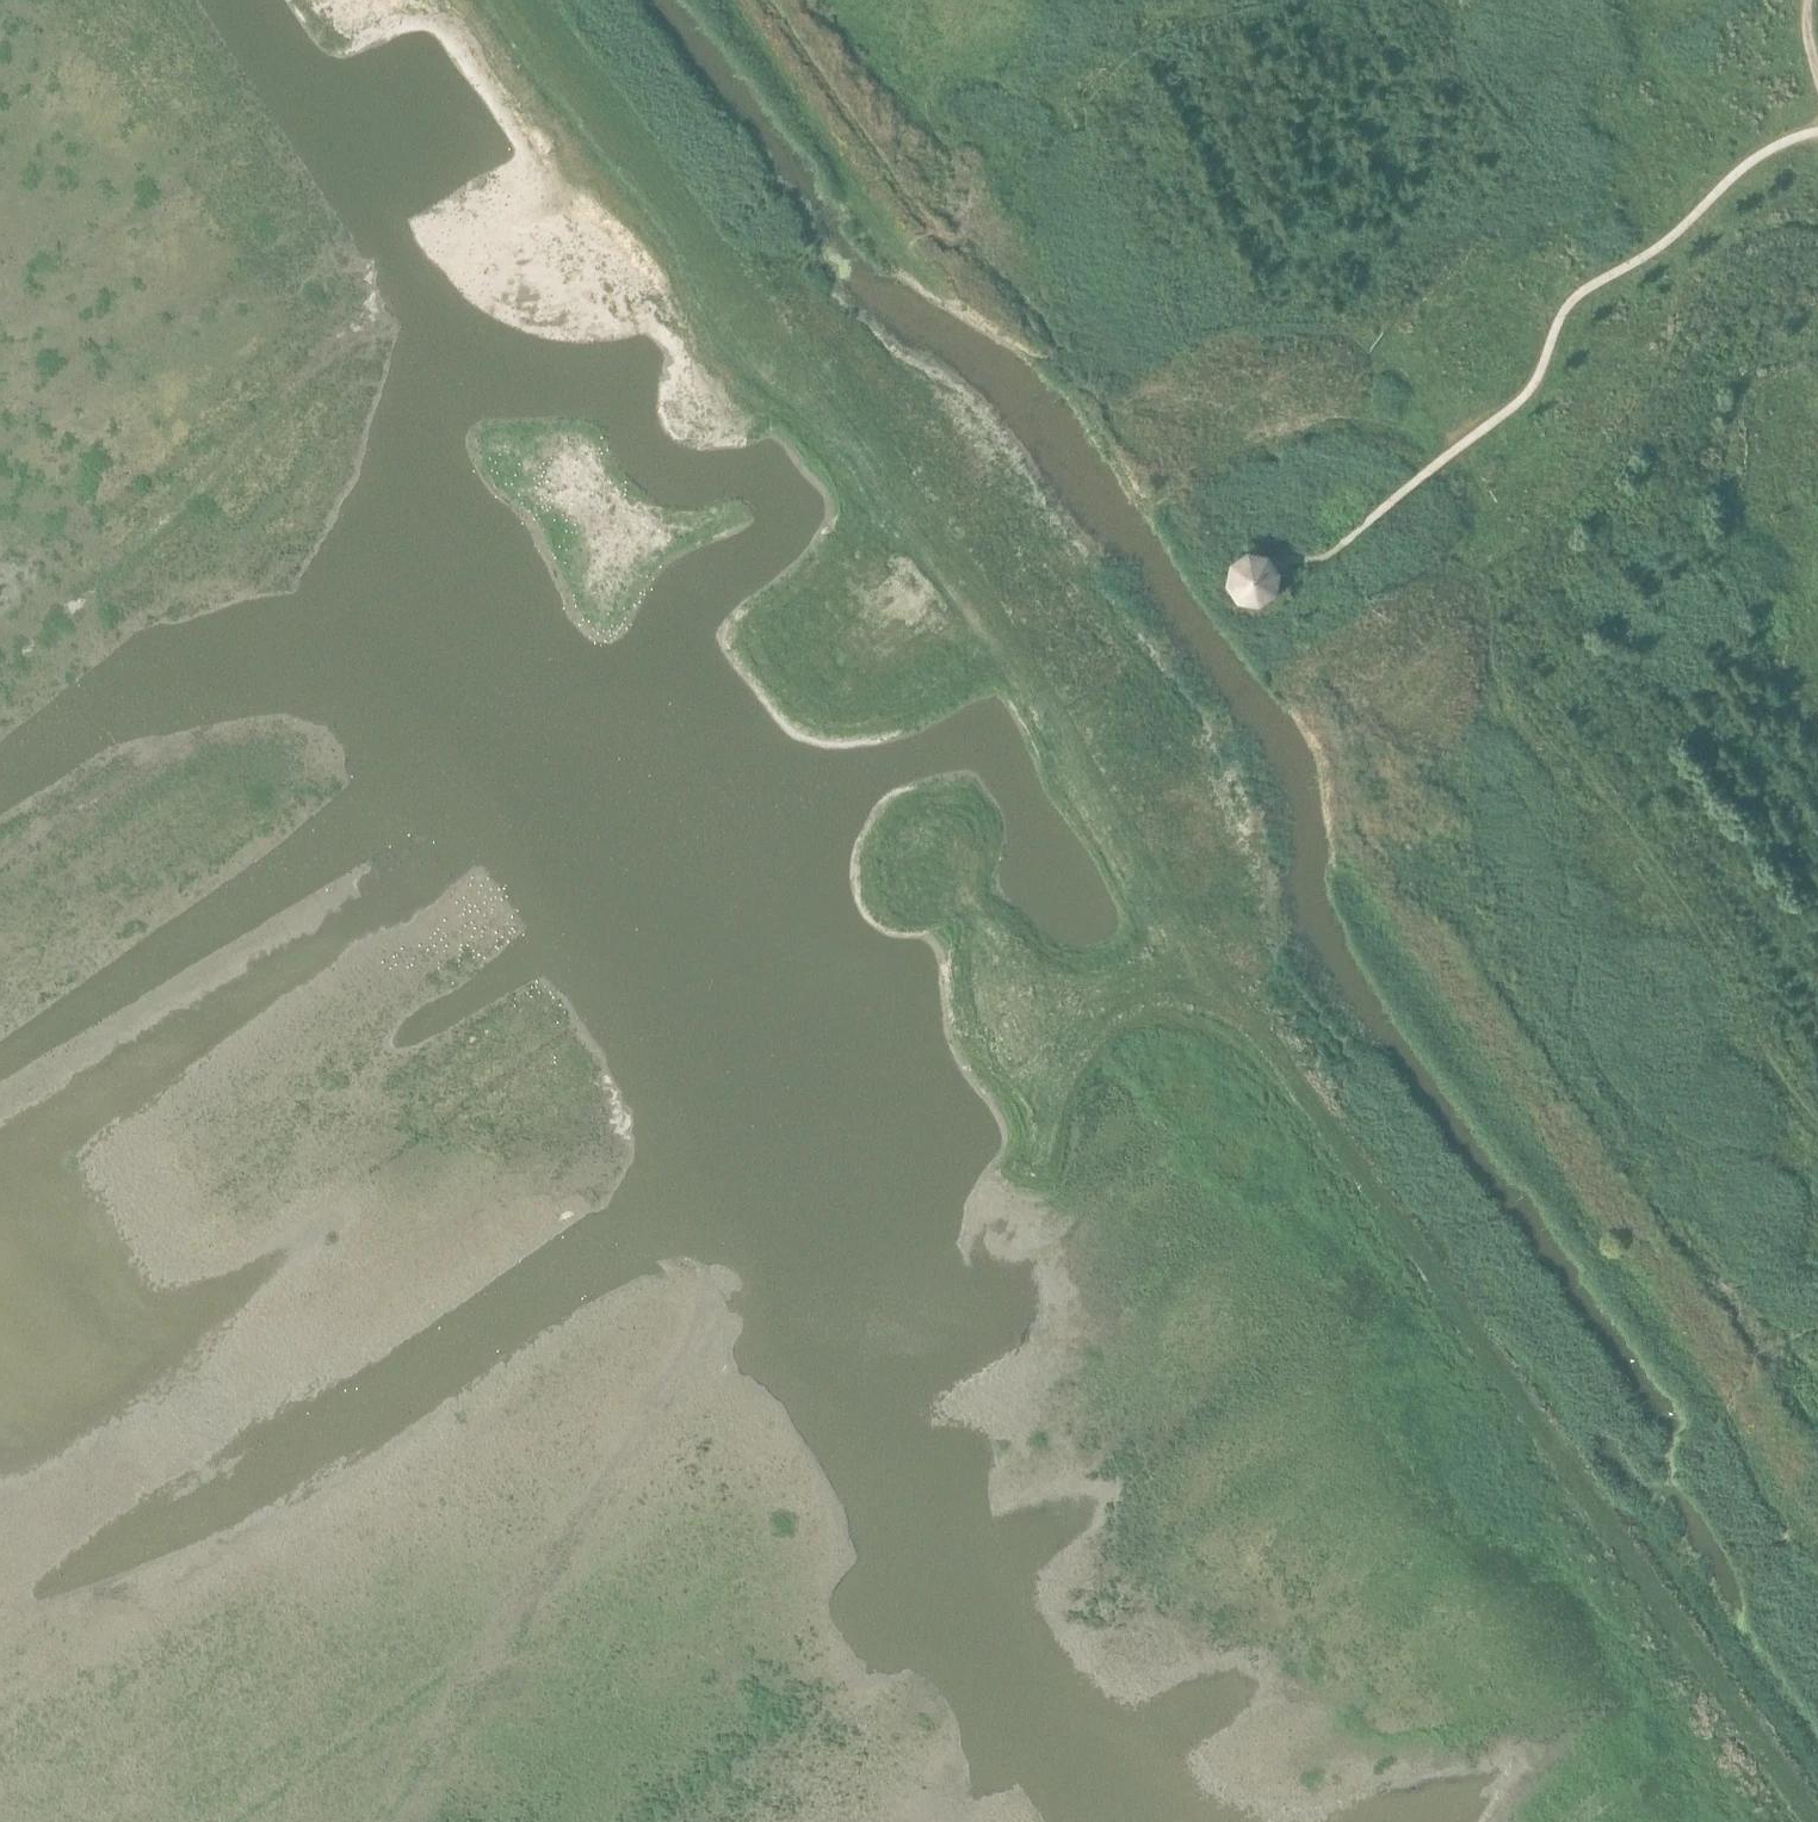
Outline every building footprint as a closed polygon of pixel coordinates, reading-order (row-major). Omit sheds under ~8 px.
[(1277,592),(1281,571),(1269,553),(1248,550),(1229,562),(1225,583),(1238,602),(1258,605),(1277,592)]
